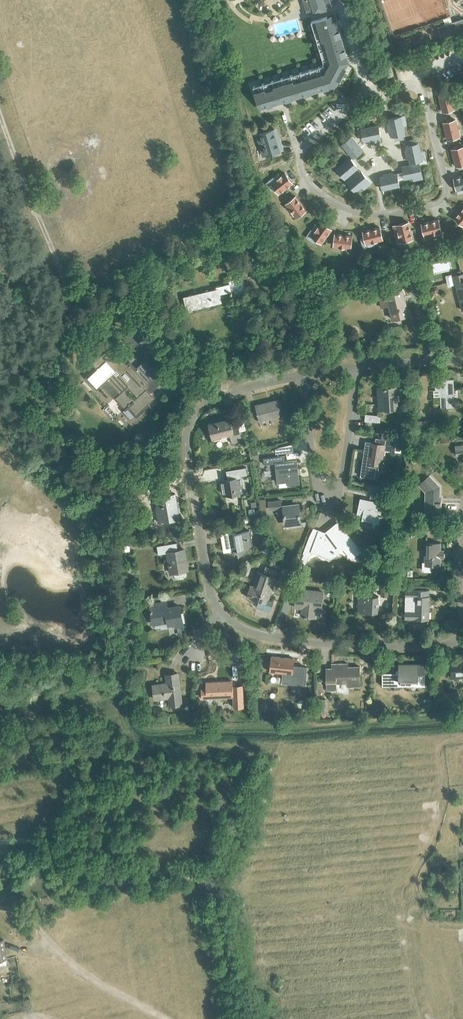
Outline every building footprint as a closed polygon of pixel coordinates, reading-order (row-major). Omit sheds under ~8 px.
[(307,14),(314,12),(314,13),(326,10),(326,8),(332,6),(330,0),(303,0),(307,14)] [(342,67),(344,62),(330,18),(328,19),(327,16),(311,21),(324,65),(253,86),(259,105),(333,83),(335,79),(339,81),(345,69),(342,67)] [(449,35),(462,31),(462,20),(462,19),(449,23),(437,27),(441,37),(449,35)] [(439,95),(441,103),(449,101),(453,101),(451,92),(449,92),(439,95)] [(449,101),(441,103),(443,112),(449,110),(455,109),(453,101),(449,101)] [(389,119),(391,128),(402,125),(401,117),(389,119)] [(443,122),(445,131),(457,128),(455,120),(443,122)] [(402,125),(391,128),(392,136),(404,134),(402,125)] [(378,126),(370,127),(372,139),(381,138),(378,126)] [(372,139),(370,127),(361,129),(364,141),(372,139)] [(459,137),(457,128),(449,130),(445,131),(447,139),(449,139),(459,137)] [(266,155),(283,150),(280,139),(276,140),(273,130),(256,135),(259,146),(263,145),(266,155)] [(348,151),(357,143),(352,136),(342,144),(348,151)] [(363,150),(357,143),(348,151),(353,157),(363,150)] [(406,146),(408,154),(420,152),(418,143),(406,146)] [(454,158),(462,155),(462,147),(452,149),(454,158)] [(420,152),(408,154),(410,163),(411,163),(419,161),(422,160),(420,152)] [(454,158),(456,166),(462,164),(462,155),(454,158)] [(343,164),(351,173),(358,168),(350,158),(343,164)] [(422,175),(419,161),(411,163),(411,165),(413,177),(422,175)] [(344,179),(351,173),(343,164),(337,169),(344,179)] [(405,179),(413,177),(411,165),(402,167),(405,179)] [(354,177),(362,186),(369,181),(361,171),(354,177)] [(292,183),(285,173),(271,184),(279,193),(292,183)] [(388,176),(391,188),(399,186),(397,174),(388,176)] [(382,190),(391,188),(388,176),(380,178),(382,190)] [(454,178),(456,190),(462,188),(462,176),(454,178)] [(355,192),(362,186),(354,177),(348,182),(355,192)] [(306,210),(296,196),(286,204),(297,217),(306,210)] [(454,218),(462,225),(462,208),(454,218)] [(424,236),(441,231),(438,220),(421,224),(424,236)] [(322,222),(311,236),(321,243),(331,229),(322,222)] [(408,222),(397,225),(401,242),(413,239),(408,222)] [(380,228),(363,232),(366,243),(382,239),(380,228)] [(352,236),(335,234),(333,246),(351,248),(352,236)] [(242,277),(248,276),(247,271),(242,272),(242,271),(230,274),(231,276),(229,276),(226,276),(226,277),(224,278),(225,282),(229,281),(230,284),(216,287),(216,289),(183,297),(187,311),(222,302),(220,294),(231,292),(232,297),(239,296),(238,293),(245,291),(242,277)] [(462,274),(461,271),(455,272),(456,272),(452,273),(452,276),(454,284),(456,283),(462,311),(462,274)] [(390,289),(388,283),(378,286),(379,291),(390,289)] [(393,319),(409,315),(403,290),(379,295),(382,307),(389,306),(393,319)] [(98,369),(89,377),(97,387),(106,379),(120,393),(116,398),(127,411),(130,407),(137,415),(155,398),(147,389),(150,386),(147,383),(157,373),(146,360),(136,369),(131,364),(129,366),(113,349),(104,358),(102,355),(94,364),(98,369)] [(442,407),(454,406),(453,379),(435,380),(436,389),(441,389),(442,407)] [(407,405),(398,406),(397,386),(377,387),(378,410),(398,409),(398,412),(407,411),(407,405)] [(255,406),(260,422),(283,416),(279,400),(255,406)] [(237,424),(232,425),(230,418),(209,424),(213,439),(230,434),(232,443),(242,440),(237,424)] [(363,462),(361,476),(371,478),(373,470),(381,472),(385,451),(394,453),(396,440),(386,438),(386,440),(375,438),(374,444),(366,443),(364,450),(368,450),(366,462),(363,462)] [(297,460),(284,462),(284,456),(263,458),(264,464),(275,463),(277,483),(288,482),(288,486),(299,485),(297,460)] [(230,470),(232,476),(247,474),(246,467),(230,470)] [(425,511),(441,511),(441,498),(439,498),(440,487),(429,476),(419,485),(426,492),(425,511)] [(397,477),(390,481),(388,483),(392,490),(404,485),(402,481),(399,482),(397,477)] [(220,481),(223,496),(242,493),(239,478),(220,481)] [(169,521),(179,520),(175,494),(168,495),(168,497),(156,499),(160,520),(169,519),(169,521)] [(380,516),(381,516),(382,515),(381,515),(381,511),(377,510),(379,502),(360,498),(356,516),(362,517),(361,521),(379,525),(380,516)] [(268,502),(269,509),(282,508),(281,500),(268,502)] [(283,508),(285,524),(300,522),(299,506),(283,508)] [(351,557),(359,551),(337,524),(325,534),(319,532),(312,552),(314,553),(316,548),(320,549),(326,557),(332,553),(332,554),(336,551),(337,552),(343,547),(351,557)] [(237,547),(238,555),(251,545),(249,531),(221,536),(223,550),(224,551),(230,550),(230,549),(237,547)] [(184,550),(178,551),(176,543),(157,546),(158,555),(167,553),(170,573),(187,571),(184,550)] [(440,558),(443,558),(443,550),(440,550),(440,543),(425,543),(424,565),(440,566),(440,558)] [(276,577),(280,578),(281,573),(277,571),(278,570),(266,566),(263,573),(258,571),(253,587),(250,586),(246,597),(259,601),(257,607),(270,611),(273,601),(268,600),(276,577)] [(313,608),(321,609),(322,592),(297,589),(295,608),(302,608),(301,617),(312,618),(313,608)] [(405,619),(428,620),(429,591),(405,591),(405,619)] [(358,612),(377,613),(378,596),(359,595),(358,612)] [(166,603),(150,606),(153,624),(168,622),(168,625),(182,622),(179,606),(167,609),(166,603)] [(270,656),(269,672),(282,673),(281,683),(302,685),(304,667),(292,666),(293,659),(270,656)] [(451,662),(452,676),(462,675),(462,661),(451,662)] [(359,667),(347,667),(347,664),(331,665),(331,669),(325,669),(326,692),(336,691),(336,682),(346,681),(347,687),(360,687),(359,667)] [(416,687),(424,687),(424,665),(399,664),(399,670),(397,670),(396,672),(396,673),(382,673),(382,686),(399,687),(399,682),(417,683),(416,687)] [(170,706),(182,705),(177,674),(165,676),(166,684),(153,686),(155,700),(168,698),(170,706)] [(240,686),(232,686),(232,681),(206,683),(207,698),(232,697),(232,699),(240,699),(240,686)]
